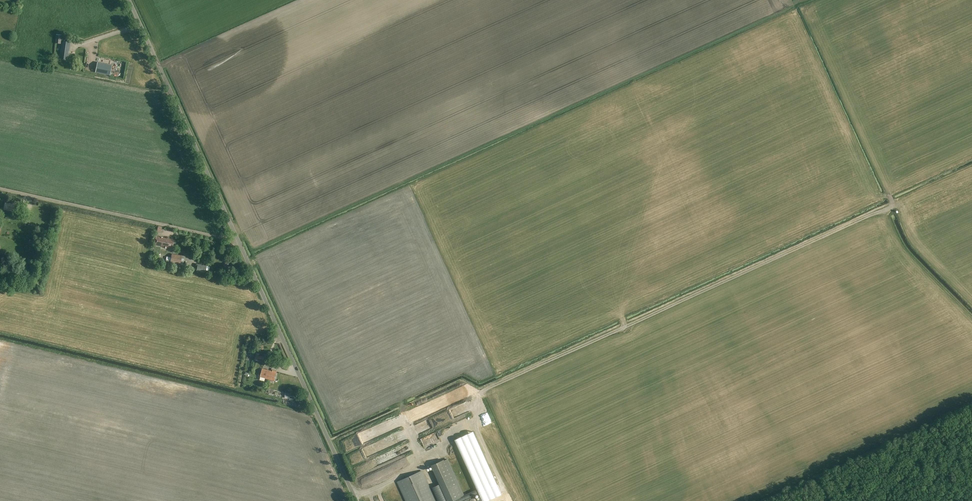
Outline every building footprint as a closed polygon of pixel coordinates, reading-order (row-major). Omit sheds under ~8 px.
[(70,42),(62,41),(60,56),(61,57),(61,59),(68,60),(70,42)] [(109,77),(111,67),(96,64),(94,74),(109,77)] [(12,204),(5,203),(4,209),(17,212),(18,205),(12,203),(12,204)] [(166,246),(166,247),(172,248),(173,240),(162,238),(162,239),(155,237),(154,245),(164,247),(165,246),(166,246)] [(182,255),(172,254),(170,263),(180,265),(182,255)] [(274,358),(272,365),(275,365),(276,360),(280,361),(280,360),(277,359),(278,356),(276,355),(275,358),(274,358)] [(265,378),(268,379),(271,371),(262,369),(260,380),(264,381),(265,378)] [(271,371),(268,379),(274,381),(277,371),(272,370),(272,371),(271,371)] [(455,440),(476,495),(495,488),(474,433),(455,440)] [(431,466),(447,500),(453,500),(461,498),(461,497),(464,496),(447,459),(431,466)] [(379,474),(394,468),(391,463),(377,469),(379,473),(377,473),(379,477),(380,477),(379,474)] [(422,472),(399,483),(407,500),(435,500),(422,472)] [(372,473),(358,480),(360,484),(374,478),(372,473)]
